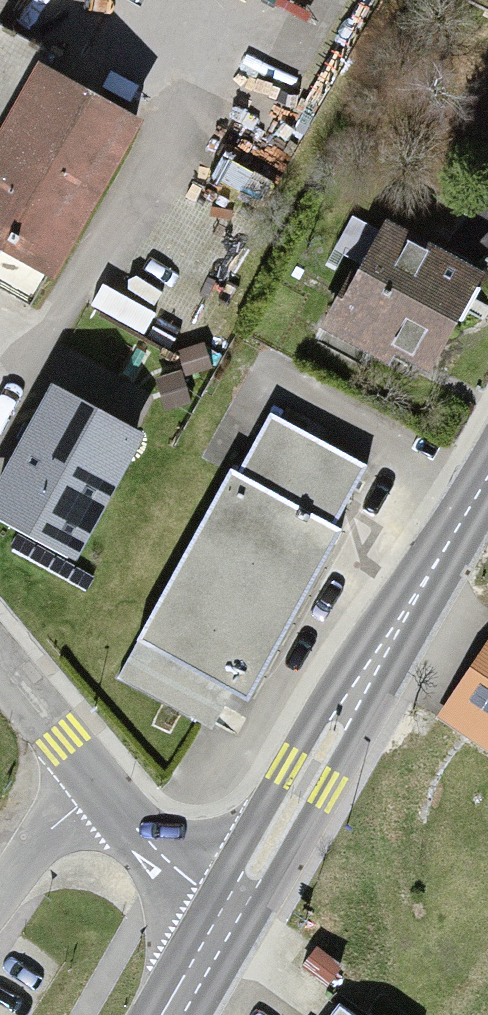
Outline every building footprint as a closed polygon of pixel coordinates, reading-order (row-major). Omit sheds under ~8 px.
[(39,64),(0,142),(0,246),(63,277),(144,117),(39,64)] [(336,319),(450,381),(487,312),(487,286),(385,229),(336,319)] [(13,457),(0,482),(0,515),(76,556),(140,434),(50,387),(13,457)] [(273,423),(130,671),(245,738),(388,489),(273,423)] [(487,751),(487,639),(436,717),(487,751)]
